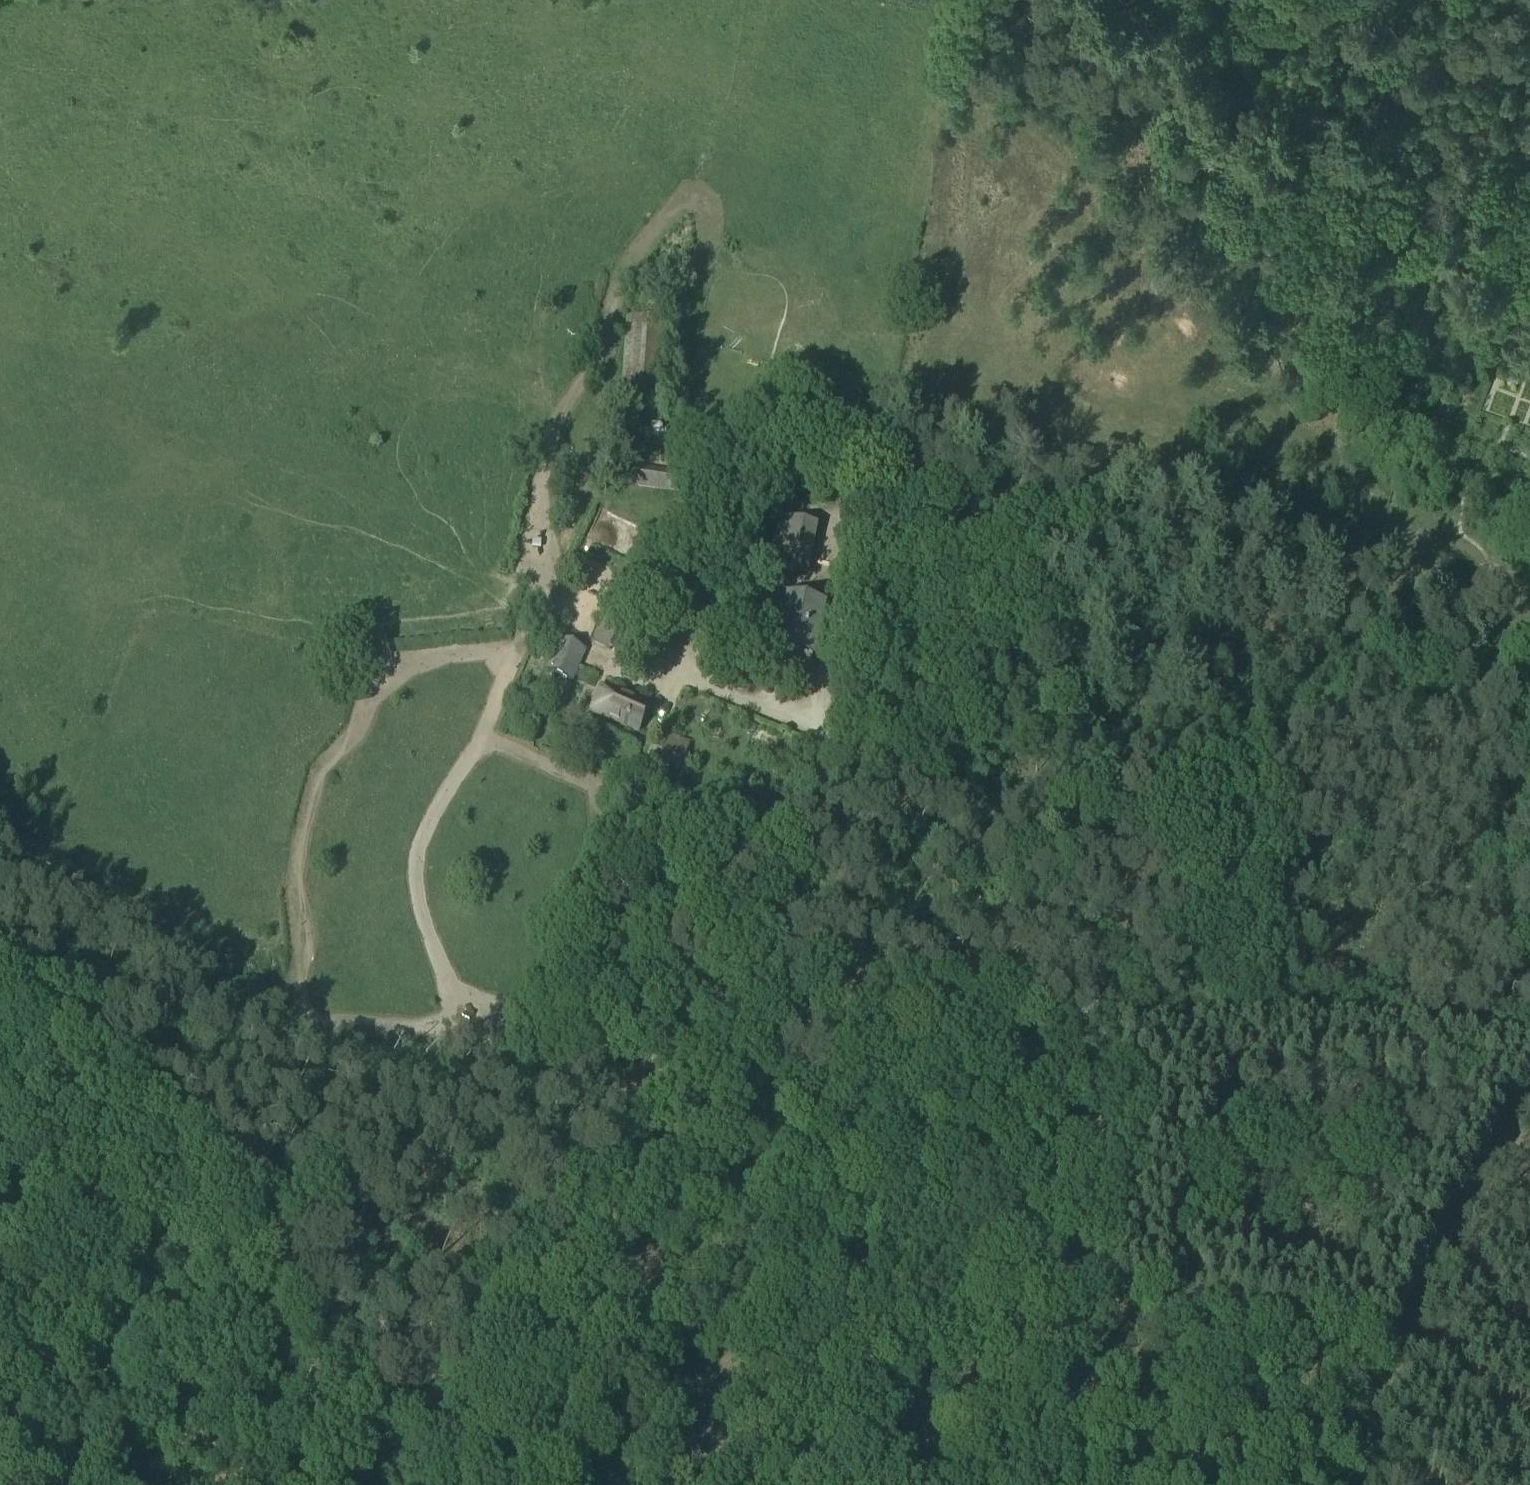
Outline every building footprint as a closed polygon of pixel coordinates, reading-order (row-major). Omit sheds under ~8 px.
[(797,526),(783,577),(805,584),(819,532),(797,526)] [(777,648),(811,655),(813,655),(823,607),(787,600),(777,648)] [(604,619),(593,643),(626,658),(637,634),(604,619)] [(560,640),(547,671),(572,681),(584,651),(560,640)] [(777,648),(774,662),(808,669),(811,655),(777,648)] [(600,692),(591,713),(638,733),(647,713),(600,692)] [(659,729),(647,758),(678,772),(691,743),(659,729)] [(33,1213),(21,1219),(28,1231),(40,1224),(33,1213)]
